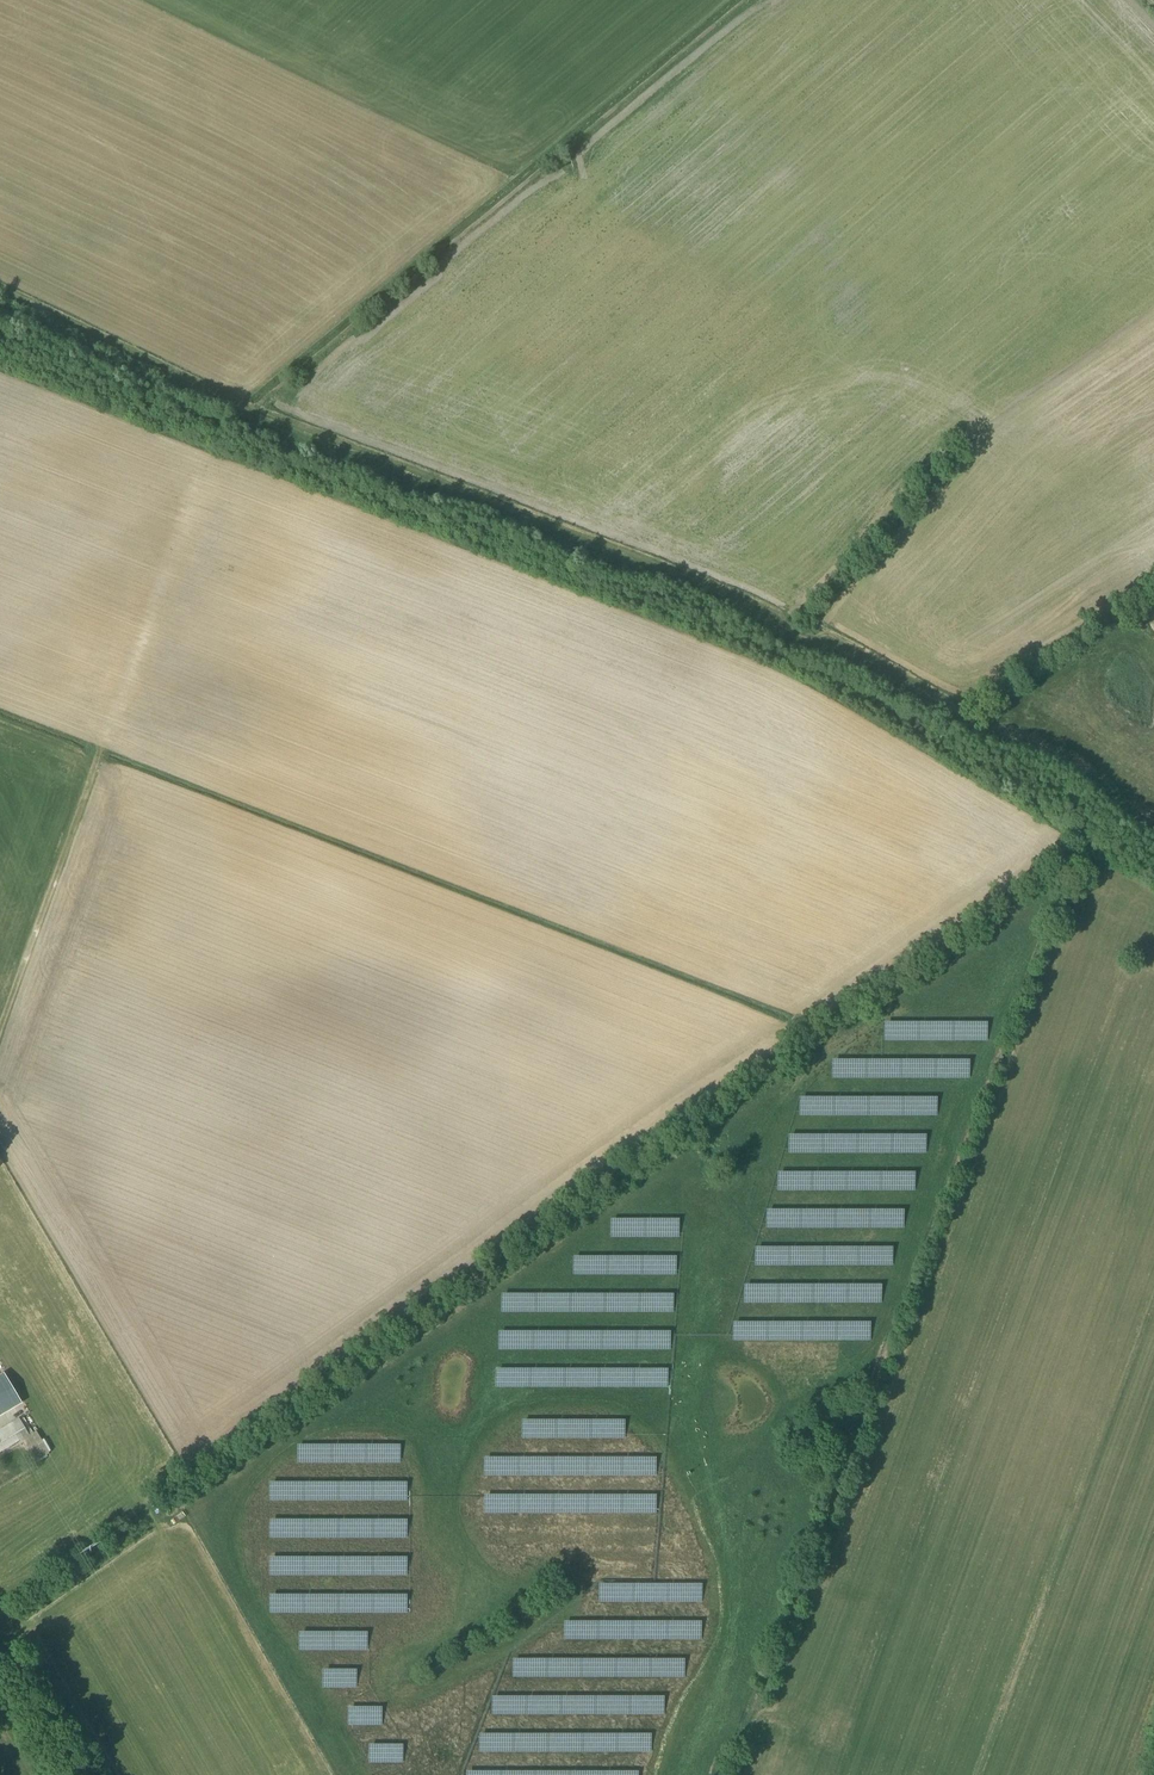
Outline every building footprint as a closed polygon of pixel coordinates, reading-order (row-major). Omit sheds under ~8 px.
[(0,1377),(0,1416),(21,1403),(4,1374),(0,1377)] [(29,1435),(19,1418),(0,1429),(0,1453),(29,1435)]
